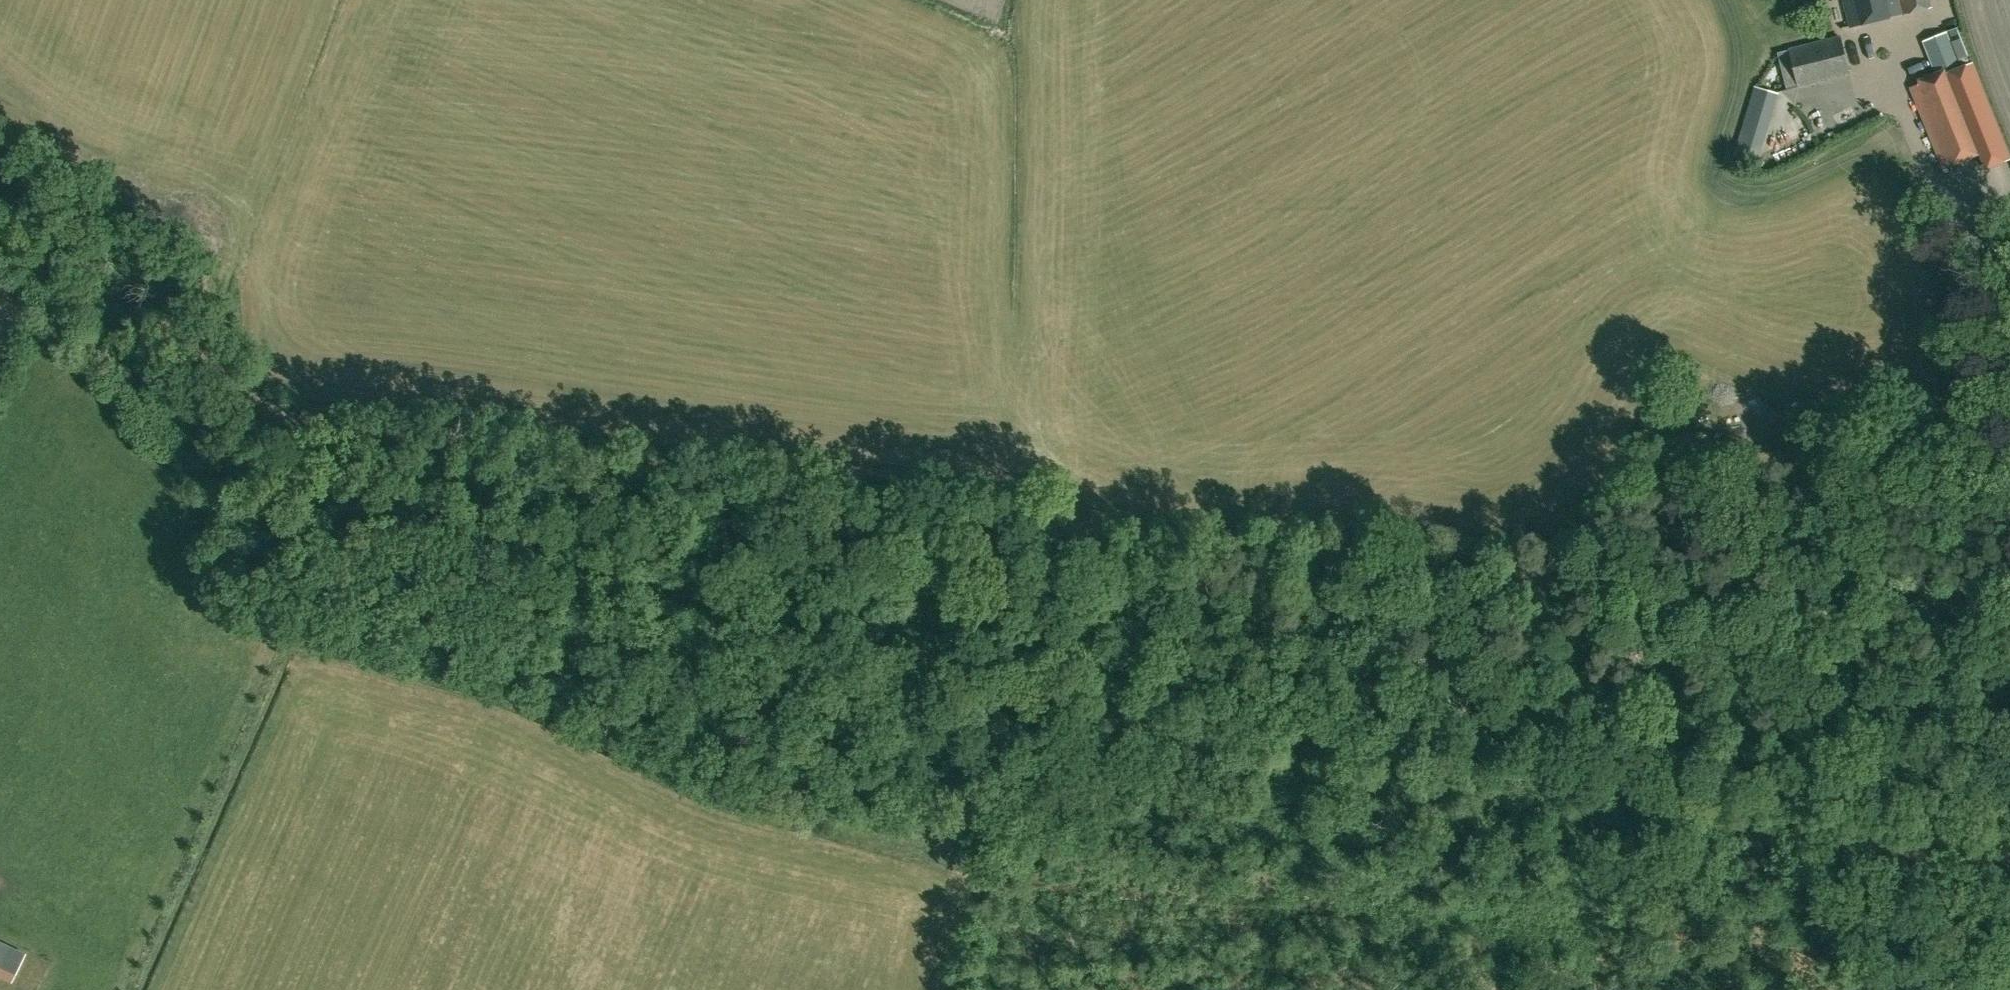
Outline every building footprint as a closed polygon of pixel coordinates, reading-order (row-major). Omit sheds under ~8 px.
[(1853,27),(1905,13),(1901,0),(1845,0),(1853,27)] [(1905,13),(1933,5),(1931,0),(1901,0),(1905,13)] [(1840,36),(1789,48),(1793,63),(1798,82),(1799,85),(1850,72),(1840,36)] [(1953,58),(1944,36),(1927,43),(1940,76),(1955,70),(1960,68),(1956,57),(1953,58)] [(1798,82),(1793,63),(1781,66),(1786,85),(1798,82)] [(1940,76),(1912,87),(1944,167),(1989,150),(1955,70),(1940,76)] [(1764,136),(1742,129),(1735,152),(1734,154),(1757,161),(1764,136)] [(25,955),(0,943),(0,974),(12,980),(25,955)]
